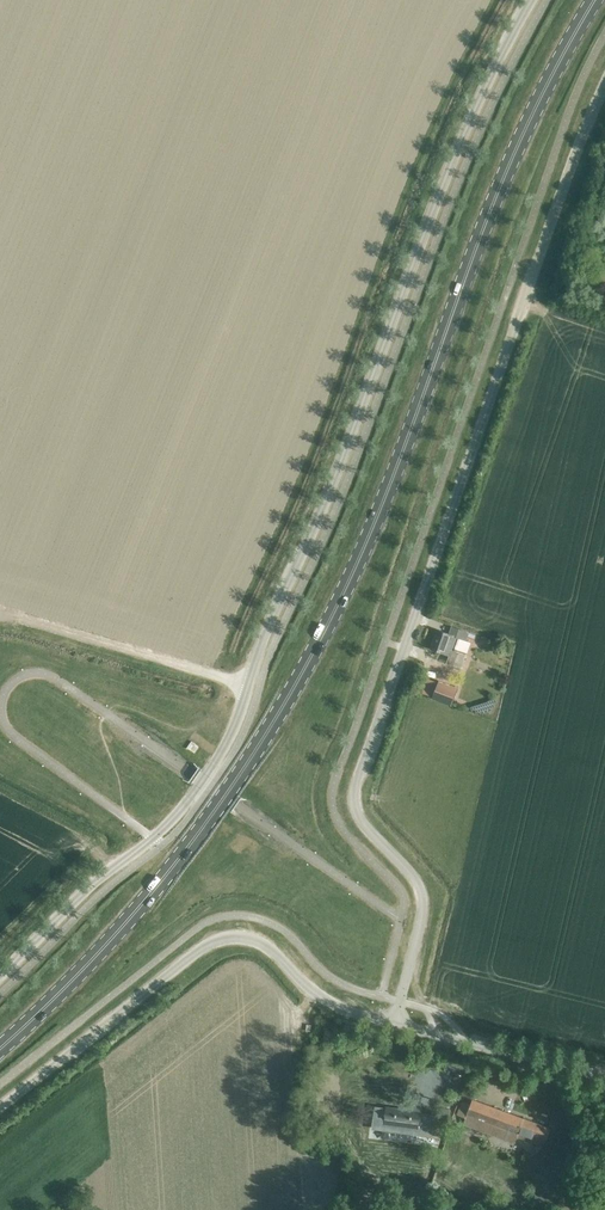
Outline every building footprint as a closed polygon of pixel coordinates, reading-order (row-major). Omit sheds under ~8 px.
[(463,638),(466,630),(452,625),(449,633),(437,629),(431,648),(449,654),(447,662),(462,667),(466,653),(460,651),(464,638),(463,638)] [(427,678),(422,692),(433,696),(433,698),(451,705),(457,688),(439,681),(438,683),(427,678)] [(323,1030),(321,1045),(333,1047),(334,1031),(323,1030)] [(294,1050),(293,1057),(304,1058),(304,1051),(294,1050)] [(503,1140),(513,1115),(473,1100),(464,1125),(503,1140)] [(374,1110),(373,1112),(373,1115),(375,1118),(378,1118),(384,1119),(384,1120),(395,1122),(402,1122),(401,1129),(419,1132),(421,1117),(428,1118),(426,1135),(433,1136),(434,1127),(438,1128),(440,1115),(386,1108),(386,1109),(380,1108),(377,1108),(374,1110)] [(552,1130),(513,1115),(503,1140),(514,1144),(517,1137),(545,1148),(552,1130)]
